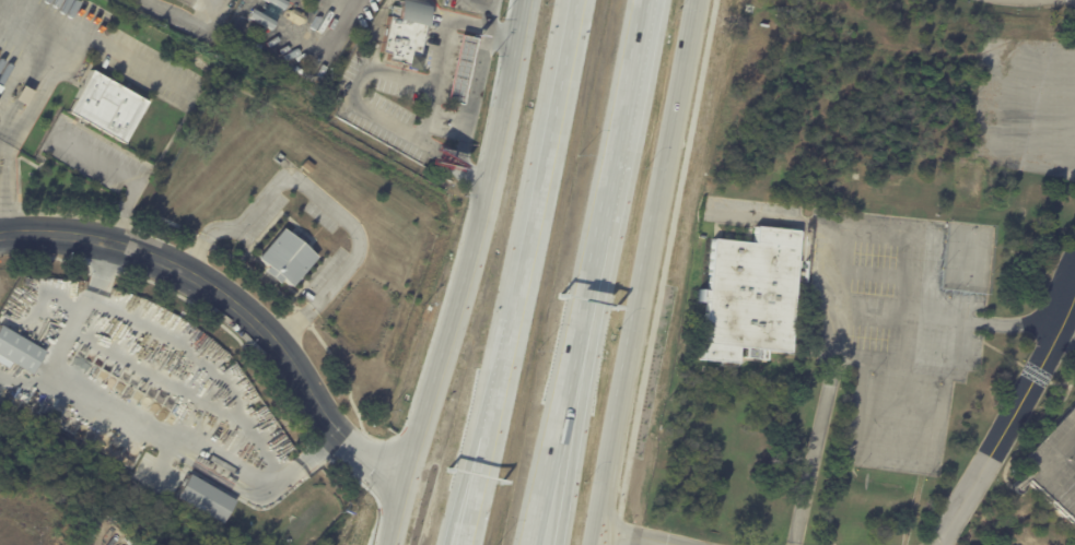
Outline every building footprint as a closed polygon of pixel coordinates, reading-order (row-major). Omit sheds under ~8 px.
[(249,17),(259,0),(290,0),(284,10),(283,9),(277,20),(278,21),(272,31),(249,17)] [(401,5),(403,0),(417,0),(434,4),(430,24),(427,23),(420,49),(422,50),(420,56),(424,56),(423,58),(421,68),(409,64),(409,63),(389,58),(392,51),(383,49),(393,3),(401,5)] [(465,104),(449,100),(464,35),(479,38),(465,104)] [(92,69),(148,100),(124,143),(68,111),(92,69)] [(30,105),(19,99),(26,85),(37,91),(30,105)] [(784,351),(795,229),(752,225),(751,242),(709,238),(705,289),(695,288),(694,301),(703,302),(698,359),(732,362),(733,347),(784,351)] [(256,257),(266,266),(262,270),(276,283),(280,278),(290,286),(315,256),(281,228),(256,257)] [(8,366),(9,363),(31,373),(43,348),(0,328),(0,363),(8,366)] [(1020,463),(1074,404),(1074,534),(1025,486),(1016,497),(1014,497),(1010,496),(1010,494),(1010,489),(1027,469),(1020,463)] [(231,499),(186,473),(173,497),(218,522),(231,499)]
